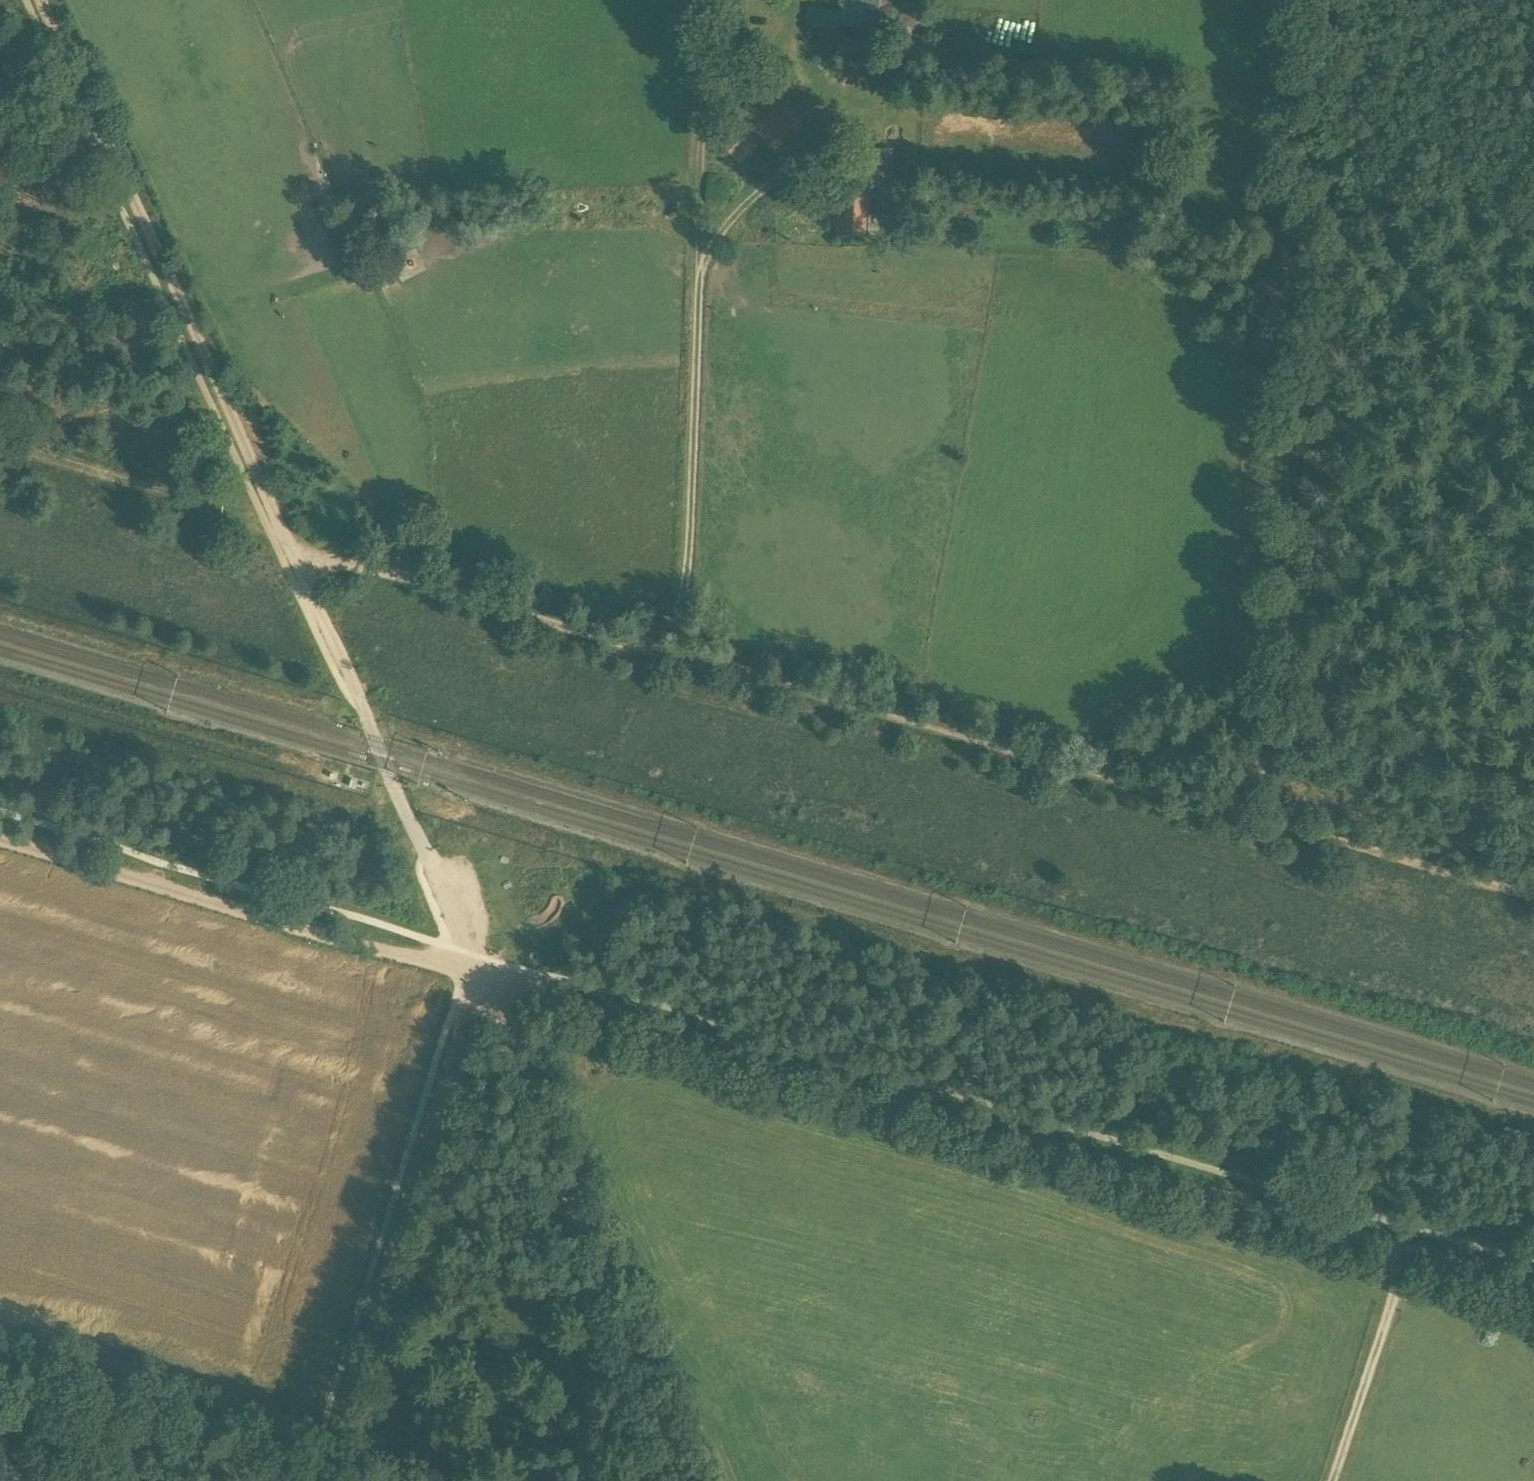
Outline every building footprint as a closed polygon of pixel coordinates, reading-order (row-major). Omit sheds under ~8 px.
[(809,26),(841,29),(841,24),(878,26),(880,0),(843,0),(842,13),(810,11),(809,26)] [(747,112),(720,136),(740,160),(766,138),(782,156),(810,133),(771,88),(745,110),(747,112)] [(836,188),(835,237),(889,237),(889,219),(893,219),(893,205),(871,205),(871,199),(890,198),(892,149),(857,148),(857,189),(836,188)]
